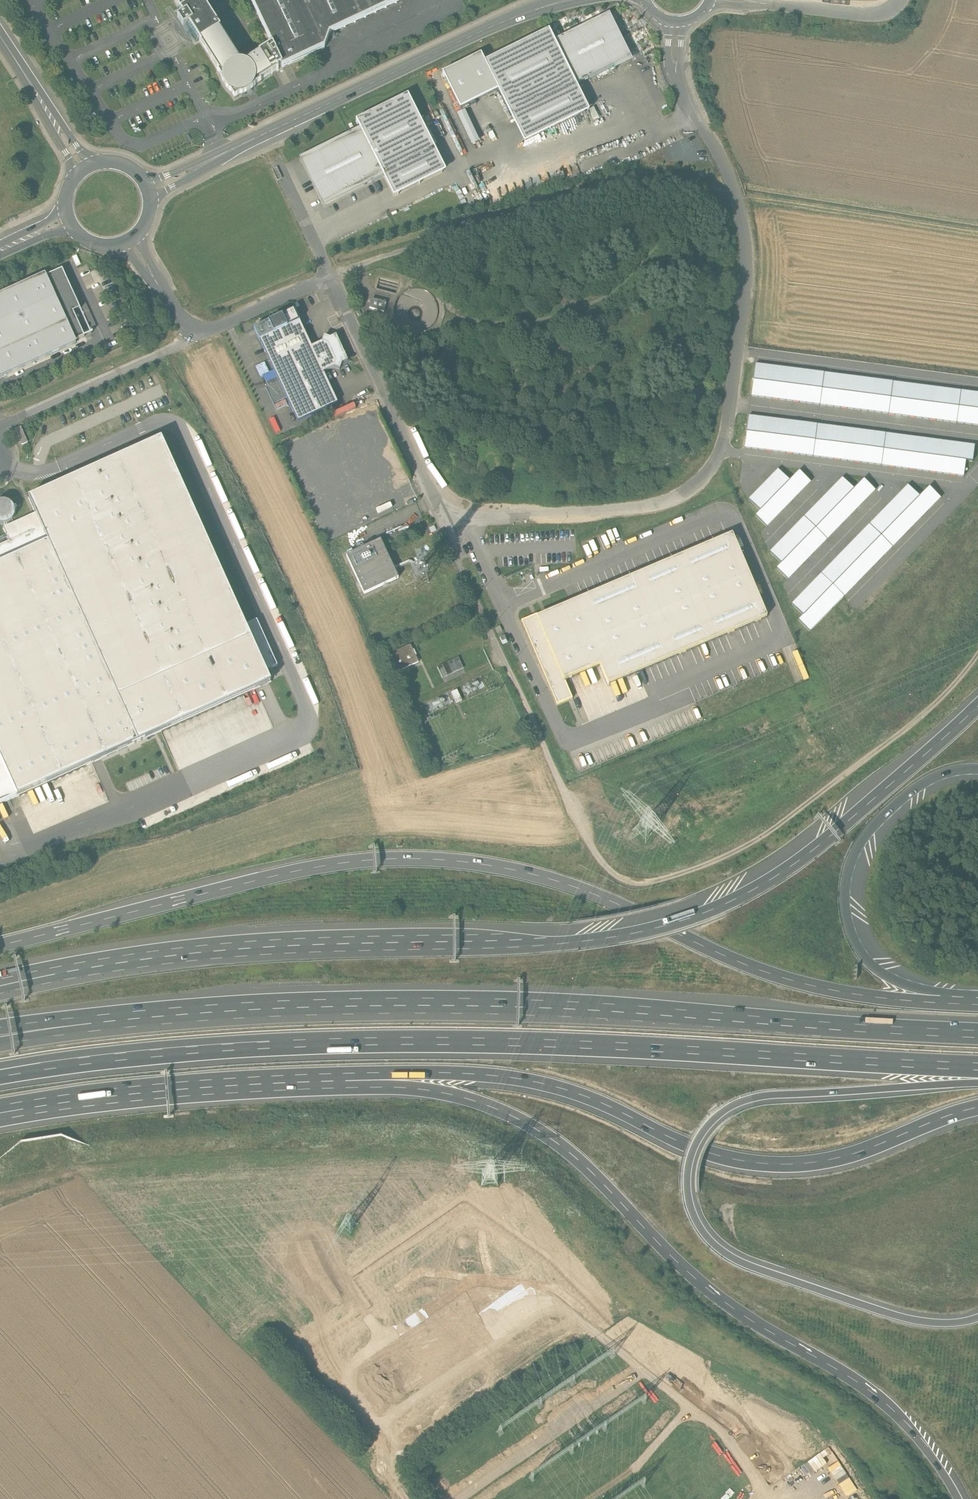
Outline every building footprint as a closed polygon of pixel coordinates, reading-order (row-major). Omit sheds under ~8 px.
[(180,9),(175,12),(184,28),(189,24),(191,27),(222,79),(223,84),(227,91),(234,99),(239,96),(244,96),(251,92),(258,83),(283,67),(325,48),(330,34),(402,1),(402,0),(251,0),(259,15),(274,46),(243,65),(212,16),(203,0),(174,0),(180,9)] [(607,1),(548,27),(544,19),(441,69),(460,107),(498,95),(569,63),(624,38),(607,1)] [(569,63),(498,95),(514,129),(584,98),(569,63)] [(351,116),(353,118),(299,147),(320,186),(375,156),(422,131),(400,90),(351,116)] [(436,157),(422,131),(375,156),(389,182),(436,157)] [(0,297),(0,379),(92,338),(61,270),(0,297)] [(391,302),(376,298),(374,307),(389,311),(391,302)] [(350,359),(338,331),(313,344),(295,307),(255,325),(297,417),(336,399),(325,373),(350,359)] [(755,364),(751,396),(977,426),(977,394),(755,364)] [(974,445),(748,416),(744,447),(963,476),(965,460),(972,461),(974,445)] [(22,795),(276,681),(166,437),(34,496),(43,515),(55,542),(0,566),(0,745),(22,795)] [(778,469),(749,499),(760,510),(755,515),(767,527),(811,482),(799,471),(790,481),(778,469)] [(854,490),(842,478),(770,551),(782,563),(777,568),(789,579),(875,491),(864,479),(854,490)] [(920,497),(907,485),(791,604),(803,615),(798,620),(810,631),(940,498),(929,487),(920,497)] [(43,515),(8,531),(14,545),(0,551),(0,566),(55,542),(43,515)] [(769,616),(733,534),(538,616),(536,613),(521,619),(557,704),(573,697),(565,679),(601,664),(609,683),(769,616)] [(400,580),(380,538),(342,557),(362,598),(400,580)] [(315,751),(312,741),(301,745),(304,754),(315,751)] [(195,754),(195,744),(173,744),(173,754),(195,754)] [(0,745),(0,805),(22,795),(0,745)] [(240,772),(244,782),(256,776),(251,767),(240,772)] [(747,1485),(701,1414),(684,1424),(731,1496),(747,1485)]
